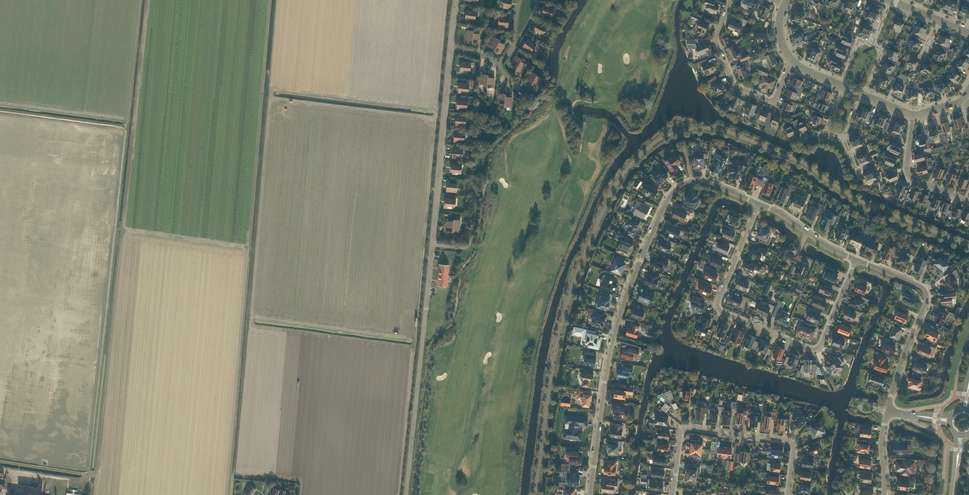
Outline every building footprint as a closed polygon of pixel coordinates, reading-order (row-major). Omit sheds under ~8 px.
[(512,0),(501,0),(501,2),(501,4),(504,5),(503,7),(509,8),(509,6),(511,6),(512,0)] [(716,2),(712,0),(706,0),(705,3),(708,5),(707,9),(709,10),(709,12),(713,13),(714,12),(716,13),(719,7),(714,5),(716,2)] [(754,0),(743,0),(742,2),(742,3),(741,6),(745,8),(747,4),(751,6),(750,10),(753,12),(755,8),(756,4),(753,3),(754,0)] [(814,5),(811,0),(806,0),(808,4),(806,6),(809,11),(813,9),(812,6),(814,5)] [(853,0),(847,0),(846,4),(843,2),(841,8),(845,10),(846,8),(849,9),(853,0)] [(858,1),(854,0),(853,0),(849,9),(852,10),(851,13),(855,14),(858,9),(855,7),(858,1)] [(950,0),(944,0),(944,1),(947,2),(944,8),(949,10),(952,1),(950,0)] [(962,0),(958,0),(956,0),(955,2),(952,1),(949,10),(954,12),(956,6),(959,7),(962,0)] [(965,0),(964,0),(962,0),(959,7),(962,8),(959,14),(964,16),(967,8),(965,6),(966,4),(964,3),(965,0)] [(756,4),(755,8),(756,8),(755,11),(759,12),(758,16),(758,15),(765,18),(765,19),(770,9),(762,6),(759,5),(760,3),(757,2),(756,4)] [(873,10),(874,7),(869,4),(867,9),(869,10),(868,13),(877,17),(879,12),(873,10)] [(552,13),(554,8),(544,5),(541,12),(542,12),(541,14),(543,15),(544,13),(551,15),(552,13)] [(476,16),(477,10),(466,9),(465,17),(465,19),(468,20),(468,17),(475,18),(475,15),(476,16)] [(810,13),(808,12),(802,10),(801,13),(795,11),(795,12),(794,12),(792,15),(803,19),(804,16),(807,17),(808,17),(810,13)] [(876,21),(877,17),(868,13),(867,16),(864,15),(862,19),(868,22),(869,19),(876,21)] [(802,22),(803,19),(792,15),(792,19),(792,20),(798,22),(797,25),(803,27),(805,22),(802,22)] [(508,25),(509,17),(498,16),(498,21),(498,24),(505,24),(505,27),(508,27),(508,25)] [(698,28),(697,32),(703,35),(705,31),(706,31),(707,27),(708,26),(709,25),(711,21),(704,18),(704,19),(700,17),(699,20),(700,21),(697,28),(698,28)] [(901,22),(902,19),(898,17),(896,21),(895,20),(894,24),(895,25),(894,26),(897,28),(897,30),(900,31),(903,32),(906,25),(903,24),(904,23),(901,22)] [(745,26),(748,20),(741,18),(739,23),(731,20),(728,28),(739,32),(742,25),(745,26)] [(867,25),(868,22),(862,20),(860,25),(863,26),(861,28),(871,32),(873,28),(867,25)] [(544,31),(547,27),(537,22),(534,29),(535,29),(534,32),(539,34),(540,32),(543,33),(544,31)] [(925,34),(927,29),(917,25),(916,29),(914,28),(912,31),(911,34),(919,38),(920,35),(921,35),(922,33),(925,34)] [(803,33),(806,32),(805,28),(802,28),(798,30),(799,33),(792,35),(793,37),(792,37),(793,41),(804,36),(803,33)] [(869,37),(871,32),(861,28),(860,31),(858,30),(856,35),(862,37),(863,34),(869,37)] [(473,32),(473,30),(472,43),(479,43),(480,33),(480,30),(477,30),(477,33),(473,32)] [(754,41),(767,41),(767,32),(754,33),(754,41)] [(847,37),(849,34),(843,32),(841,37),(843,38),(841,42),(850,45),(852,39),(847,37)] [(496,37),(498,35),(495,33),(494,35),(489,45),(495,48),(494,50),(500,39),(496,37)] [(945,36),(944,37),(940,35),(939,40),(941,41),(940,43),(942,44),(940,47),(947,50),(949,47),(950,43),(948,43),(950,39),(948,38),(948,37),(945,36)] [(808,38),(805,39),(804,36),(793,41),(795,44),(796,44),(796,45),(802,43),(803,46),(808,44),(809,43),(808,38)] [(917,42),(918,39),(911,36),(910,39),(909,39),(908,42),(910,43),(908,47),(918,51),(920,46),(917,45),(918,42),(917,42)] [(533,49),(536,44),(528,38),(523,45),(522,47),(524,49),(526,47),(531,51),(533,48),(533,49)] [(499,41),(500,39),(494,50),(500,53),(505,44),(506,42),(504,41),(503,43),(499,41)] [(687,39),(687,44),(695,44),(696,47),(697,49),(696,49),(695,51),(697,54),(698,54),(699,54),(700,55),(706,52),(707,55),(711,54),(710,50),(707,43),(700,45),(697,39),(687,39)] [(810,51),(807,56),(811,59),(816,50),(817,47),(818,46),(814,44),(813,45),(810,44),(807,49),(810,51)] [(740,51),(737,52),(734,45),(727,48),(728,52),(729,52),(730,55),(732,60),(739,56),(741,61),(751,57),(749,52),(742,55),(740,51)] [(842,50),(843,47),(838,45),(835,50),(838,51),(836,55),(844,58),(847,52),(842,50)] [(816,50),(811,59),(816,61),(819,55),(821,57),(824,51),(821,50),(822,48),(818,46),(817,47),(816,50)] [(968,46),(966,50),(964,49),(962,52),(963,52),(961,55),(967,59),(968,56),(968,47),(968,46)] [(946,54),(947,51),(940,48),(939,51),(937,50),(936,53),(933,52),(932,56),(935,58),(935,59),(939,60),(941,60),(942,57),(944,58),(946,54)] [(889,49),(887,53),(890,55),(889,57),(890,58),(889,61),(896,64),(900,65),(901,62),(897,61),(899,57),(897,56),(898,53),(889,49)] [(773,52),(767,55),(766,51),(758,55),(761,60),(766,58),(769,66),(777,63),(774,57),(775,56),(773,52)] [(518,56),(519,54),(517,53),(516,55),(511,64),(517,67),(515,69),(516,70),(522,58),(518,56)] [(837,63),(838,60),(829,56),(827,61),(833,63),(831,67),(839,71),(842,64),(837,63)] [(912,56),(908,65),(912,66),(911,68),(914,70),(913,71),(917,73),(920,64),(917,63),(918,61),(915,60),(917,57),(912,56)] [(521,60),(522,58),(516,70),(522,73),(527,64),(528,61),(525,60),(524,62),(521,60)] [(713,61),(707,64),(705,59),(698,62),(701,69),(704,68),(707,75),(714,72),(713,70),(716,69),(713,61)] [(968,65),(968,63),(961,59),(959,62),(957,61),(955,64),(954,67),(960,71),(962,68),(963,69),(965,67),(967,68),(968,65)] [(471,67),(471,62),(461,61),(460,69),(460,71),(463,72),(463,69),(470,70),(470,67),(471,67)] [(745,69),(749,67),(747,61),(740,64),(742,67),(737,69),(741,78),(748,75),(745,69)] [(896,64),(889,61),(888,64),(886,63),(885,66),(882,64),(881,69),(884,71),(888,73),(888,72),(890,73),(891,69),(893,70),(895,67),(895,66),(896,64)] [(920,64),(917,73),(918,71),(920,72),(924,74),(925,72),(928,73),(929,72),(930,72),(931,68),(932,64),(928,62),(926,65),(924,64),(923,65),(920,64)] [(533,72),(534,70),(532,69),(530,71),(526,79),(532,83),(531,84),(537,74),(533,72)] [(767,77),(768,73),(759,70),(758,73),(764,75),(760,83),(763,85),(762,88),(762,89),(763,90),(765,91),(766,91),(766,90),(767,91),(768,87),(772,88),(775,80),(767,77)] [(956,72),(955,72),(954,71),(951,74),(950,73),(947,76),(945,78),(951,83),(953,81),(954,82),(956,79),(958,81),(962,77),(959,75),(959,74),(956,72)] [(488,77),(488,74),(487,87),(493,88),(494,77),(495,75),(492,75),(492,77),(488,77)] [(536,75),(537,74),(531,84),(537,87),(542,78),(543,76),(541,75),(540,77),(536,75)] [(891,82),(893,79),(883,75),(882,78),(880,77),(879,80),(877,79),(875,83),(878,85),(878,86),(882,87),(882,86),(884,87),(886,84),(887,84),(889,81),(891,82)] [(801,86),(803,81),(794,77),(792,83),(791,83),(790,86),(802,91),(804,87),(801,86)] [(718,80),(717,81),(716,78),(707,81),(708,85),(710,84),(715,96),(723,92),(722,89),(725,88),(723,82),(719,83),(718,80)] [(897,82),(894,81),(891,88),(894,89),(894,90),(896,91),(895,94),(900,96),(901,92),(902,93),(904,89),(903,88),(904,87),(900,85),(901,83),(897,82)] [(469,88),(469,83),(459,82),(458,90),(458,92),(461,93),(461,90),(468,91),(468,88),(469,88)] [(946,83),(945,82),(941,84),(940,82),(937,84),(934,86),(938,92),(941,91),(942,92),(944,91),(946,93),(950,91),(948,87),(946,83)] [(801,96),(802,91),(790,86),(788,89),(789,90),(787,96),(796,99),(798,95),(801,96)] [(931,87),(927,88),(927,86),(923,87),(920,88),(922,95),(925,94),(926,96),(928,95),(929,98),(934,96),(931,87)] [(830,99),(832,93),(823,89),(821,94),(818,93),(817,97),(829,103),(831,99),(830,99)] [(914,91),(914,89),(910,89),(907,89),(906,96),(909,96),(909,98),(912,98),(912,101),(917,101),(918,91),(914,91)] [(505,96),(505,94),(504,106),(511,107),(512,97),(512,94),(509,94),(509,96),(505,96)] [(741,99),(741,98),(735,96),(731,105),(737,108),(735,111),(740,113),(745,100),(741,99)] [(828,106),(829,103),(817,97),(815,102),(818,103),(816,108),(824,111),(827,105),(828,106)] [(467,104),(468,99),(457,98),(457,106),(457,109),(459,109),(460,107),(466,107),(467,104)] [(796,108),(798,103),(785,98),(783,101),(784,102),(782,108),(791,111),(793,107),(796,108)] [(750,103),(750,102),(749,102),(745,112),(746,112),(751,114),(748,121),(754,123),(758,114),(754,112),(757,105),(756,105),(750,103)] [(863,118),(867,109),(862,107),(860,113),(858,112),(856,118),(859,119),(860,117),(863,118)] [(823,118),(824,115),(812,109),(810,114),(813,115),(811,120),(813,120),(812,121),(812,123),(813,123),(815,124),(816,124),(817,123),(817,122),(819,123),(822,117),(823,118)] [(869,117),(871,111),(867,109),(863,118),(866,119),(865,122),(869,124),(872,118),(869,117)] [(768,113),(766,112),(762,110),(759,119),(763,121),(762,124),(766,126),(772,113),(769,112),(768,113)] [(775,114),(772,113),(766,126),(771,128),(772,125),(777,127),(780,118),(775,115),(775,114)] [(883,116),(881,115),(879,114),(876,120),(873,119),(871,124),(876,126),(877,124),(879,125),(883,116)] [(466,121),(466,116),(456,115),(455,123),(455,125),(458,125),(458,123),(465,124),(465,121),(466,121)] [(885,124),(888,118),(883,116),(879,125),(882,126),(881,129),(886,131),(888,125),(885,124)] [(955,125),(952,126),(955,135),(960,134),(959,132),(960,131),(961,130),(962,129),(962,128),(962,127),(962,126),(960,118),(953,119),(955,125)] [(803,120),(799,122),(798,119),(793,121),(798,134),(802,132),(801,131),(807,129),(803,120)] [(795,135),(798,134),(793,121),(788,123),(790,126),(785,127),(789,136),(795,134),(795,135)] [(896,132),(900,123),(895,121),(893,127),(890,126),(888,131),(892,133),(893,131),(896,132)] [(945,131),(950,130),(947,121),(941,123),(942,129),(939,130),(943,141),(948,140),(945,131)] [(900,136),(905,125),(900,123),(896,132),(899,133),(898,136),(900,136)] [(930,133),(927,133),(928,138),(929,139),(930,143),(935,141),(934,139),(938,137),(937,134),(935,125),(928,127),(930,133)] [(859,137),(862,136),(859,130),(854,132),(855,137),(849,139),(851,144),(861,140),(859,137)] [(464,137),(465,132),(454,131),(454,139),(453,141),(456,142),(457,139),(463,140),(464,137)] [(928,138),(925,139),(924,133),(917,135),(918,140),(917,140),(916,141),(916,142),(916,143),(917,144),(918,144),(919,144),(924,143),(925,146),(930,144),(930,143),(929,139),(928,138)] [(864,142),(862,143),(861,140),(851,144),(853,148),(859,146),(860,149),(866,146),(864,142)] [(897,146),(898,144),(892,141),(889,146),(892,147),(890,151),(898,154),(901,148),(897,146)] [(463,154),(463,148),(453,147),(452,155),(452,158),(455,158),(455,156),(462,156),(462,154),(463,154)] [(866,154),(869,153),(867,148),(861,151),(862,153),(856,156),(858,161),(868,157),(866,154)] [(927,156),(924,157),(923,152),(914,155),(916,162),(922,160),(923,163),(928,161),(929,161),(928,158),(927,156)] [(694,156),(694,160),(695,160),(695,167),(699,167),(699,168),(703,168),(703,167),(703,164),(705,164),(707,164),(708,158),(708,154),(700,153),(699,153),(699,157),(698,157),(698,156),(694,156)] [(892,158),(893,155),(887,153),(885,158),(887,158),(885,162),(893,166),(896,160),(892,158)] [(677,163),(680,160),(676,155),(672,158),(671,157),(665,161),(672,171),(678,167),(676,164),(677,164),(677,163)] [(871,158),(869,159),(868,157),(858,161),(860,165),(866,163),(867,166),(873,163),(871,158)] [(723,169),(727,160),(721,158),(720,160),(715,158),(710,169),(708,168),(718,172),(720,167),(721,167),(721,166),(723,167),(723,169)] [(926,167),(929,166),(928,161),(923,163),(922,163),(923,166),(917,168),(919,174),(928,172),(926,167)] [(950,162),(946,174),(948,175),(946,180),(953,183),(956,175),(952,173),(953,168),(953,166),(951,166),(952,163),(950,162)] [(940,168),(941,165),(936,163),(934,169),(936,170),(934,175),(941,178),(944,170),(940,168)] [(461,169),(462,165),(451,164),(451,171),(452,171),(452,174),(457,174),(457,172),(460,172),(461,169)] [(745,173),(748,166),(743,164),(742,166),(736,164),(735,167),(731,166),(729,171),(733,172),(731,176),(732,176),(733,177),(734,178),(735,177),(738,179),(741,172),(745,173)] [(873,171),(876,170),(874,165),(868,168),(869,170),(863,173),(865,177),(874,174),(873,171)] [(666,174),(668,172),(664,166),(663,167),(661,169),(660,169),(662,170),(657,175),(656,174),(652,178),(655,181),(657,180),(660,184),(668,176),(666,174)] [(896,172),(892,173),(891,170),(884,173),(886,178),(888,177),(890,181),(898,178),(896,172)] [(964,178),(965,175),(960,173),(958,179),(961,180),(958,185),(965,188),(968,180),(964,178)] [(757,177),(753,176),(750,174),(746,184),(753,187),(755,183),(756,184),(757,184),(759,185),(762,180),(757,178),(757,177)] [(878,175),(876,176),(874,174),(865,177),(867,182),(873,180),(875,183),(880,181),(878,175)] [(762,180),(759,185),(760,185),(762,186),(763,187),(763,186),(764,187),(763,191),(770,194),(774,184),(767,181),(769,179),(768,179),(768,178),(764,177),(763,180),(762,180)] [(651,186),(653,183),(646,178),(643,182),(646,184),(643,189),(654,197),(658,191),(651,186)] [(450,183),(450,181),(447,181),(447,183),(446,191),(456,192),(457,187),(456,187),(457,184),(450,183)] [(905,189),(906,186),(900,183),(897,192),(900,194),(899,197),(904,199),(908,190),(905,189)] [(789,189),(781,186),(777,197),(785,200),(787,194),(791,196),(793,190),(789,189)] [(916,199),(919,191),(913,189),(911,193),(908,192),(906,199),(911,201),(912,198),(916,199)] [(695,193),(694,193),(693,193),(691,198),(687,196),(685,201),(691,204),(690,205),(693,206),(693,207),(695,208),(697,207),(698,205),(697,204),(699,200),(696,198),(698,195),(696,194),(695,193)] [(927,199),(929,195),(923,193),(919,201),(923,202),(922,205),(927,207),(930,201),(930,200),(927,199)] [(801,210),(805,201),(795,196),(791,205),(801,210)] [(455,203),(456,198),(445,197),(445,205),(445,208),(452,208),(451,208),(452,206),(455,206),(455,203)] [(937,208),(940,200),(934,198),(932,202),(930,201),(927,207),(927,208),(932,210),(933,207),(937,208)] [(948,209),(950,204),(944,202),(940,210),(944,211),(943,214),(948,216),(951,210),(948,209)] [(647,213),(651,206),(643,203),(639,209),(636,208),(633,214),(644,219),(646,213),(647,213)] [(820,213),(824,205),(819,203),(817,207),(811,205),(806,216),(809,217),(810,218),(814,219),(817,212),(820,213)] [(958,217),(962,209),(955,206),(954,211),(951,210),(948,216),(953,218),(954,215),(958,217)] [(685,209),(684,212),(676,208),(676,209),(675,209),(674,211),(674,212),(673,216),(683,221),(687,214),(690,215),(691,212),(685,209)] [(738,217),(739,214),(732,211),(730,215),(732,216),(729,223),(737,226),(737,225),(738,226),(739,223),(738,222),(740,218),(738,217)] [(834,224),(837,216),(830,213),(828,217),(824,215),(820,226),(827,229),(830,222),(834,224)] [(460,220),(461,217),(458,217),(458,219),(453,219),(453,221),(452,229),(453,229),(459,230),(460,224),(460,220)] [(632,220),(632,221),(628,219),(627,222),(626,225),(628,226),(629,226),(626,234),(633,237),(635,233),(635,231),(636,228),(638,227),(640,223),(632,220)] [(673,227),(674,226),(669,224),(665,232),(669,234),(669,235),(673,237),(673,236),(677,238),(681,230),(676,228),(673,227)] [(729,230),(730,227),(724,225),(723,228),(725,229),(722,236),(732,240),(735,233),(729,230)] [(849,233),(851,227),(846,225),(845,228),(840,226),(835,236),(842,239),(846,232),(849,233)] [(767,230),(767,228),(763,226),(763,228),(762,228),(762,229),(761,230),(760,231),(760,232),(760,233),(759,232),(757,235),(759,236),(763,238),(761,241),(768,244),(770,238),(768,238),(770,231),(767,230)] [(629,238),(617,232),(615,238),(621,241),(617,250),(629,255),(630,252),(631,252),(633,248),(632,248),(634,244),(626,241),(627,237),(629,238)] [(865,240),(868,234),(865,233),(863,237),(853,233),(849,242),(853,244),(853,243),(856,244),(856,245),(860,247),(863,239),(865,240)] [(715,244),(713,248),(716,249),(726,254),(730,246),(723,243),(724,240),(717,237),(716,240),(719,242),(718,245),(715,244)] [(673,247),(675,243),(670,240),(668,244),(661,241),(658,248),(668,252),(671,246),(673,247)] [(879,242),(878,245),(868,241),(865,249),(875,253),(877,249),(880,250),(883,244),(879,242)] [(892,245),(892,247),(886,245),(882,256),(889,259),(891,254),(895,255),(898,248),(892,245)] [(768,250),(760,247),(759,247),(760,248),(759,250),(752,248),(749,254),(760,258),(762,254),(765,255),(768,250)] [(788,253),(790,250),(783,247),(779,257),(786,260),(786,258),(791,261),(794,255),(790,254),(788,253)] [(720,259),(721,255),(712,251),(710,257),(713,258),(711,264),(721,268),(723,261),(720,259)] [(912,262),(914,256),(907,253),(906,256),(900,254),(897,262),(900,263),(900,264),(900,263),(903,265),(907,266),(909,261),(912,262)] [(621,274),(623,269),(624,269),(624,268),(625,263),(623,262),(624,259),(614,255),(611,262),(614,263),(615,265),(613,266),(612,270),(621,274)] [(928,258),(927,260),(919,257),(914,269),(915,270),(915,271),(917,272),(918,271),(922,273),(926,264),(929,265),(931,259),(928,258)] [(948,265),(939,257),(933,264),(932,264),(937,268),(937,267),(939,268),(938,269),(942,273),(943,272),(942,272),(945,269),(946,269),(948,272),(956,266),(954,263),(949,266),(948,265)] [(666,267),(669,262),(661,259),(659,262),(653,259),(650,266),(660,271),(663,266),(666,267)] [(806,267),(807,263),(798,259),(800,260),(796,271),(800,272),(799,275),(805,278),(809,268),(808,270),(806,269),(806,268),(806,267)] [(744,269),(743,272),(748,274),(750,271),(752,272),(754,269),(757,270),(763,272),(765,267),(760,265),(754,263),(751,261),(750,264),(746,263),(744,269)] [(700,263),(699,267),(704,269),(707,270),(704,277),(715,281),(718,274),(714,273),(713,272),(714,269),(706,266),(700,263)] [(438,274),(448,275),(449,265),(439,264),(439,267),(439,268),(439,269),(438,274)] [(825,270),(823,277),(825,278),(826,278),(835,282),(838,275),(833,273),(835,270),(833,269),(827,266),(825,270)] [(954,278),(959,276),(956,268),(951,273),(952,276),(945,279),(947,284),(948,283),(950,289),(958,286),(954,278)] [(657,279),(659,275),(651,272),(650,275),(649,276),(648,276),(645,283),(648,285),(649,286),(651,286),(652,286),(655,287),(658,280),(657,279)] [(447,286),(448,275),(438,274),(438,279),(438,280),(438,282),(437,285),(447,286)] [(612,281),(614,277),(607,274),(605,281),(604,280),(603,281),(602,281),(601,282),(600,284),(601,286),(602,286),(601,287),(614,292),(617,285),(614,284),(612,284),(611,282),(612,281)] [(752,289),(755,282),(747,279),(746,282),(739,279),(736,287),(745,291),(747,287),(752,289)] [(825,285),(827,282),(821,279),(819,283),(822,284),(819,291),(829,295),(832,288),(825,285)] [(708,285),(709,283),(702,280),(701,283),(702,284),(699,291),(709,295),(712,288),(709,286),(708,285)] [(866,287),(868,284),(862,281),(861,285),(858,283),(855,290),(858,291),(858,292),(860,293),(861,292),(864,294),(867,287),(866,287)] [(652,299),(654,293),(644,289),(642,295),(640,294),(638,300),(644,302),(643,303),(648,304),(650,298),(652,299)] [(606,297),(608,294),(600,291),(595,305),(600,307),(600,308),(604,309),(604,308),(607,309),(607,307),(609,308),(610,304),(609,303),(610,298),(606,297)] [(909,297),(910,294),(905,291),(902,297),(905,298),(903,302),(912,306),(915,300),(909,297)] [(942,305),(952,303),(952,298),(956,298),(955,292),(944,293),(944,296),(941,297),(941,299),(941,302),(942,303),(942,305)] [(820,300),(822,297),(814,294),(813,297),(815,298),(812,304),(824,309),(826,302),(820,300)] [(743,295),(741,298),(732,295),(730,302),(739,306),(741,302),(743,303),(744,300),(748,301),(749,298),(743,295)] [(702,299),(693,296),(691,302),(693,302),(691,307),(702,311),(701,314),(705,304),(701,302),(701,301),(700,301),(701,299),(702,299)] [(867,303),(869,299),(862,296),(861,299),(856,297),(854,301),(851,300),(849,304),(861,310),(864,302),(867,303)] [(779,301),(773,316),(776,317),(779,318),(778,320),(785,323),(788,315),(779,311),(783,302),(779,301)] [(772,312),(775,306),(769,303),(768,307),(759,303),(756,311),(763,313),(763,314),(767,316),(769,311),(772,312)] [(903,313),(905,309),(898,306),(896,310),(898,311),(895,318),(905,322),(908,315),(903,313)] [(816,313),(817,310),(810,307),(808,311),(810,312),(807,318),(811,320),(810,321),(814,322),(814,321),(818,323),(821,315),(816,313)] [(647,313),(648,309),(642,308),(641,311),(634,308),(633,313),(632,313),(631,315),(632,316),(631,316),(642,320),(644,312),(647,313)] [(858,317),(860,312),(855,310),(854,313),(846,310),(844,317),(845,317),(845,318),(848,319),(853,321),(855,316),(858,317)] [(946,317),(947,314),(939,310),(938,313),(936,313),(934,316),(936,317),(934,320),(943,324),(944,321),(946,317)] [(593,319),(592,323),(593,323),(593,324),(592,328),(596,329),(597,326),(603,328),(604,324),(603,324),(604,322),(605,322),(605,320),(604,319),(605,319),(602,318),(602,317),(603,315),(597,313),(597,316),(596,317),(595,316),(594,320),(593,319)] [(707,328),(711,321),(704,318),(700,325),(699,325),(698,325),(697,328),(697,329),(696,332),(706,336),(709,329),(707,328)] [(810,328),(811,325),(805,322),(804,326),(800,324),(797,331),(803,333),(803,334),(803,333),(806,334),(805,335),(806,335),(812,337),(815,330),(810,328)] [(894,326),(890,336),(898,339),(899,335),(900,335),(900,334),(900,333),(901,333),(900,333),(902,329),(899,328),(901,325),(895,322),(895,323),(893,326),(894,326)] [(725,334),(728,326),(722,323),(717,334),(721,336),(719,341),(725,343),(728,336),(725,334)] [(850,324),(849,326),(841,323),(841,324),(840,324),(839,326),(840,327),(838,331),(849,335),(851,329),(854,331),(856,326),(850,324)] [(628,327),(626,334),(637,337),(639,330),(638,330),(640,326),(633,324),(632,328),(628,327)] [(942,335),(943,331),(937,328),(936,332),(929,328),(925,336),(935,341),(938,333),(942,335)] [(744,332),(741,331),(736,329),(734,334),(731,332),(726,343),(729,344),(732,338),(740,342),(744,332)] [(598,348),(600,339),(597,338),(598,335),(595,335),(596,332),(586,330),(584,339),(587,340),(587,343),(590,343),(589,346),(598,348)] [(754,340),(756,337),(749,334),(745,345),(751,348),(756,349),(759,343),(755,341),(754,340)] [(889,342),(890,339),(882,336),(880,340),(884,342),(881,349),(885,350),(884,351),(889,353),(889,352),(892,353),(895,346),(890,344),(888,344),(889,342)] [(835,337),(832,344),(842,348),(845,349),(847,342),(848,339),(843,337),(842,339),(835,337)] [(767,350),(770,343),(763,340),(759,350),(763,352),(761,357),(768,360),(771,352),(767,350)] [(934,353),(936,348),(930,345),(928,348),(921,345),(918,352),(928,356),(930,352),(934,353)] [(777,346),(773,356),(777,358),(775,363),(776,363),(774,366),(779,368),(781,365),(782,366),(785,359),(781,358),(785,349),(777,346)] [(637,356),(639,350),(629,347),(630,347),(630,350),(629,350),(628,350),(623,349),(621,356),(632,360),(634,355),(637,356)] [(594,355),(594,352),(587,350),(586,354),(586,356),(584,364),(595,366),(596,358),(593,357),(593,355),(594,355)] [(798,359),(800,355),(792,352),(790,357),(787,356),(784,363),(787,365),(788,363),(795,366),(797,362),(798,363),(799,359),(798,359)] [(839,356),(836,359),(835,357),(834,357),(831,359),(831,360),(830,360),(831,361),(829,362),(829,361),(828,362),(825,364),(825,365),(831,372),(830,372),(831,373),(831,372),(834,370),(837,368),(838,368),(837,367),(840,365),(841,365),(840,365),(840,364),(843,361),(844,361),(844,360),(843,360),(840,356),(840,355),(839,356)] [(886,358),(881,356),(880,356),(878,361),(877,361),(874,368),(878,369),(878,370),(882,372),(882,371),(886,372),(889,365),(884,363),(886,358)] [(813,364),(813,360),(805,359),(804,371),(809,371),(809,373),(816,373),(816,364),(816,365),(813,365),(813,364)] [(931,368),(932,364),(924,361),(923,364),(915,361),(912,369),(924,374),(927,366),(931,368)] [(632,374),(633,368),(624,366),(625,366),(625,369),(624,369),(623,369),(619,369),(617,376),(628,379),(629,374),(632,374)] [(579,372),(578,377),(579,379),(581,379),(583,380),(582,385),(589,387),(590,381),(592,381),(594,374),(588,373),(589,369),(580,368),(579,372)] [(883,383),(884,378),(872,374),(870,381),(869,385),(878,388),(879,384),(882,385),(881,385),(882,382),(883,383)] [(919,380),(920,377),(915,375),(914,378),(911,378),(909,378),(909,381),(910,381),(909,386),(910,386),(909,387),(913,388),(913,387),(919,388),(920,388),(921,385),(920,385),(921,381),(919,380)] [(633,394),(634,388),(625,387),(625,390),(616,389),(615,391),(615,392),(614,393),(614,394),(615,395),(615,397),(618,398),(619,399),(621,399),(622,398),(625,398),(626,394),(627,393),(633,394)] [(680,391),(679,396),(683,397),(682,401),(689,402),(689,399),(690,396),(693,397),(694,388),(689,387),(688,391),(683,390),(683,391),(680,391)] [(668,390),(668,389),(667,389),(666,389),(665,389),(664,390),(664,391),(664,392),(658,395),(657,396),(665,403),(661,408),(666,412),(671,406),(673,405),(674,409),(678,407),(671,389),(668,390)] [(588,395),(588,391),(580,390),(580,394),(578,393),(578,398),(581,399),(582,400),(581,401),(583,402),(583,405),(589,406),(590,399),(591,399),(592,395),(588,395)] [(724,416),(723,422),(730,423),(731,416),(733,416),(735,416),(735,414),(736,402),(731,401),(730,410),(729,410),(726,410),(725,410),(724,416)] [(614,417),(617,417),(621,418),(622,414),(624,414),(625,407),(627,408),(628,403),(621,402),(620,405),(614,405),(613,413),(614,413),(614,417)] [(696,411),(696,413),(696,414),(697,415),(696,418),(704,419),(705,413),(708,413),(709,405),(705,405),(706,403),(700,402),(698,403),(698,406),(698,409),(697,409),(697,410),(696,411)] [(721,415),(722,407),(716,406),(715,409),(711,409),(710,420),(717,421),(718,414),(721,415)] [(748,416),(749,408),(738,407),(737,422),(739,422),(739,423),(739,424),(740,424),(741,424),(742,423),(744,423),(745,416),(748,416)] [(775,419),(776,412),(770,411),(769,416),(765,416),(763,427),(770,428),(771,419),(775,419)] [(761,420),(762,413),(756,412),(756,415),(751,415),(750,425),(754,426),(756,426),(757,426),(758,419),(761,420)] [(662,417),(662,414),(655,413),(655,416),(656,416),(655,423),(657,423),(658,424),(660,424),(667,424),(667,421),(668,421),(669,419),(668,418),(668,417),(662,417)] [(801,414),(799,415),(796,413),(793,417),(796,420),(794,422),(800,427),(804,422),(807,424),(810,419),(807,416),(806,418),(801,414)] [(587,425),(587,419),(567,416),(566,422),(570,423),(569,431),(568,431),(565,433),(564,437),(568,437),(569,438),(570,438),(571,439),(572,439),(574,438),(580,439),(581,439),(581,436),(581,435),(580,435),(580,431),(578,431),(579,424),(587,425)] [(788,426),(789,419),(778,418),(777,429),(784,430),(784,426),(788,426)] [(821,433),(825,431),(821,421),(811,425),(814,432),(811,433),(813,439),(822,435),(821,433)] [(622,430),(622,424),(615,423),(614,427),(615,427),(615,429),(612,428),(612,429),(611,429),(610,429),(610,430),(610,431),(610,432),(611,432),(611,436),(621,437),(622,430)] [(865,429),(866,425),(858,424),(857,431),(861,431),(860,436),(871,437),(871,433),(872,433),(872,431),(871,430),(872,430),(865,429)] [(662,431),(662,428),(656,427),(655,433),(659,433),(658,437),(669,439),(670,432),(662,431)] [(702,444),(703,441),(692,439),(691,444),(690,444),(690,447),(702,449),(703,444),(702,444)] [(820,446),(823,445),(821,439),(813,442),(815,445),(808,448),(811,454),(821,450),(820,446)] [(866,445),(867,441),(857,439),(857,443),(859,444),(859,448),(857,448),(858,448),(857,451),(864,452),(865,451),(869,452),(870,445),(868,444),(868,445),(866,445)] [(907,445),(911,445),(911,439),(905,439),(905,445),(902,445),(899,445),(894,445),(894,452),(899,452),(899,454),(903,454),(903,452),(907,452),(907,445)] [(661,444),(662,441),(656,440),(655,443),(659,444),(658,450),(667,452),(668,450),(669,450),(669,447),(668,446),(668,445),(661,444)] [(622,448),(622,442),(614,441),(614,445),(610,444),(610,445),(608,444),(608,448),(609,448),(609,449),(608,449),(608,452),(609,452),(609,453),(609,454),(613,455),(613,453),(617,454),(618,447),(622,448)] [(701,454),(702,449),(690,447),(689,451),(690,451),(690,456),(701,457),(701,454)] [(731,457),(732,449),(719,447),(718,456),(731,457)] [(773,448),(772,448),(764,447),(764,451),(772,452),(771,457),(782,458),(783,450),(773,449),(773,448)] [(576,455),(577,451),(567,450),(566,457),(570,457),(570,458),(570,463),(572,463),(572,464),(573,464),(577,465),(578,464),(581,464),(582,456),(576,455)] [(747,452),(747,451),(743,450),(743,451),(740,451),(740,453),(736,453),(735,461),(739,462),(739,461),(742,461),(742,462),(745,462),(746,462),(749,462),(750,452),(747,452)] [(663,458),(663,454),(652,453),(650,463),(666,465),(666,458),(663,458)] [(868,459),(868,456),(860,455),(859,458),(860,459),(859,459),(859,461),(860,462),(861,463),(860,467),(869,468),(869,467),(870,466),(871,460),(868,460),(868,459)] [(819,464),(820,458),(811,457),(811,460),(803,459),(802,466),(813,467),(813,464),(814,463),(819,464)] [(767,463),(767,469),(770,469),(770,470),(780,471),(781,466),(781,464),(774,463),(774,460),(767,459),(767,463)] [(913,472),(914,461),(904,460),(908,461),(908,463),(897,462),(896,470),(902,471),(902,474),(908,475),(909,472),(913,472)] [(616,467),(616,462),(608,461),(608,465),(609,465),(609,467),(605,466),(604,473),(615,475),(616,467)] [(659,470),(659,467),(651,466),(651,469),(653,469),(652,476),(664,477),(665,471),(659,470)] [(685,474),(696,476),(699,476),(700,467),(693,466),(693,469),(692,469),(691,469),(687,469),(686,471),(686,472),(685,473),(685,474)] [(564,470),(564,476),(566,477),(565,484),(569,484),(569,485),(571,485),(571,486),(573,486),(574,485),(579,486),(579,482),(580,482),(580,480),(579,479),(580,478),(577,478),(577,474),(578,472),(571,471),(570,471),(564,470)] [(816,474),(816,471),(809,470),(809,473),(802,472),(801,478),(810,480),(810,479),(811,479),(812,479),(813,477),(812,476),(811,476),(811,473),(816,474)] [(868,475),(869,471),(858,470),(858,476),(861,477),(860,481),(871,483),(872,475),(868,475)] [(771,476),(772,473),(766,472),(765,478),(768,479),(767,482),(778,484),(778,483),(779,483),(779,481),(779,480),(779,477),(771,476)] [(696,479),(696,476),(685,474),(685,475),(685,476),(685,477),(686,478),(685,478),(685,481),(690,481),(691,482),(691,484),(691,485),(698,486),(698,480),(696,479)] [(656,482),(656,479),(648,478),(648,483),(651,484),(650,489),(662,490),(663,483),(656,482)] [(915,483),(915,479),(902,478),(902,481),(899,481),(898,488),(908,490),(910,483),(915,483)] [(617,488),(618,481),(608,480),(609,481),(609,483),(608,483),(607,484),(603,483),(602,491),(614,493),(614,488),(617,488)] [(813,486),(813,483),(807,482),(807,485),(800,484),(799,491),(810,492),(811,486),(813,486)] [(243,494),(251,494),(255,489),(250,485),(243,494)] [(771,486),(764,485),(763,491),(766,492),(765,494),(778,494),(778,493),(777,493),(777,490),(770,489),(771,486)] [(866,486),(859,485),(859,489),(862,489),(861,494),(873,494),(873,491),(866,490),(866,486)]
